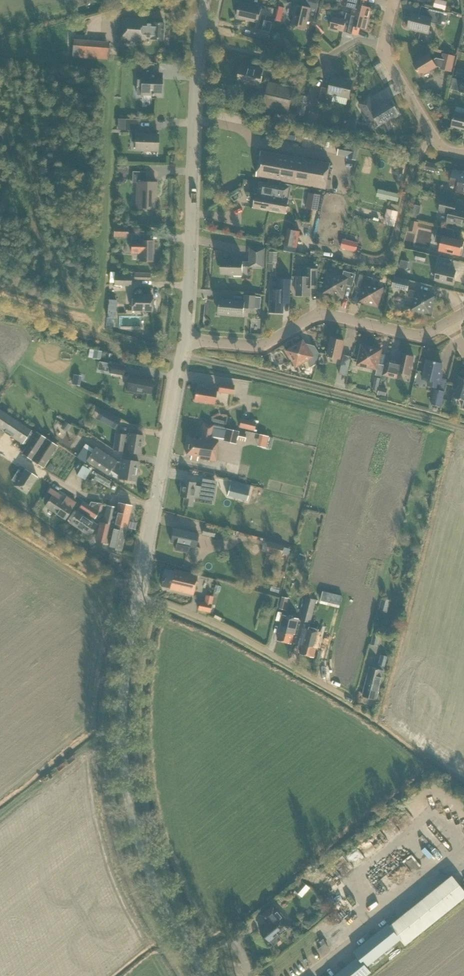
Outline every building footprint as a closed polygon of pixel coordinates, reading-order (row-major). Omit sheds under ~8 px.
[(319,1),(319,0),(307,0),(305,7),(295,5),(292,15),(294,16),(292,24),(306,28),(310,12),(316,13),(319,1)] [(369,19),(371,8),(366,7),(368,0),(343,0),(341,6),(353,8),(351,14),(351,15),(369,19)] [(447,2),(441,0),(435,0),(433,8),(445,11),(447,2)] [(258,22),(261,8),(240,3),(237,17),(258,22)] [(441,25),(445,12),(421,6),(419,16),(411,14),(408,28),(428,33),(431,23),(441,25)] [(369,19),(351,15),(351,14),(346,13),(345,20),(333,17),(330,28),(358,35),(359,28),(366,30),(369,19)] [(151,24),(145,23),(146,19),(121,18),(120,41),(144,42),(144,38),(150,39),(163,40),(164,24),(151,23),(151,24)] [(268,40),(270,32),(262,31),(256,29),(254,37),(268,40)] [(72,56),(82,57),(83,42),(73,41),(72,56)] [(451,72),(455,56),(443,53),(442,59),(436,58),(432,60),(429,54),(413,64),(420,76),(431,69),(432,70),(436,67),(436,66),(440,67),(439,69),(451,72)] [(161,95),(161,79),(150,79),(150,73),(153,73),(153,65),(140,64),(140,73),(137,73),(137,86),(141,87),(141,95),(152,95),(152,96),(153,96),(153,95),(161,95)] [(258,88),(263,70),(241,65),(237,82),(251,85),(251,86),(258,88)] [(457,68),(455,77),(463,79),(463,70),(457,68)] [(349,98),(352,82),(339,79),(340,78),(332,76),(329,89),(322,87),(318,101),(331,104),(334,94),(349,98)] [(288,113),(294,88),(268,82),(263,107),(288,113)] [(304,117),(308,97),(300,95),(296,115),(304,117)] [(375,109),(368,98),(359,104),(370,122),(375,119),(379,126),(399,114),(394,106),(392,107),(388,101),(375,109)] [(455,113),(452,127),(463,130),(463,115),(455,113)] [(157,151),(157,135),(138,134),(139,119),(118,118),(117,130),(131,130),(130,139),(135,140),(135,150),(157,151)] [(281,186),(281,183),(282,181),(325,189),(326,188),(327,180),(330,164),(261,152),(256,177),(268,179),(268,183),(267,184),(274,185),(281,186)] [(426,162),(424,170),(434,172),(435,164),(426,162)] [(453,169),(450,184),(457,185),(456,191),(463,193),(463,171),(453,169)] [(156,194),(156,183),(145,182),(146,172),(132,172),(132,182),(137,182),(136,208),(154,209),(154,194),(156,194)] [(267,184),(268,183),(259,181),(257,195),(255,194),(253,208),(270,210),(274,185),(267,184)] [(274,185),(270,210),(286,213),(288,200),(286,200),(289,185),(281,183),(281,186),(274,185)] [(317,211),(320,195),(309,193),(307,209),(317,211)] [(455,209),(457,202),(442,198),(439,211),(449,214),(447,222),(462,226),(462,225),(463,225),(463,211),(455,209)] [(415,204),(412,216),(417,217),(418,214),(420,214),(422,206),(415,204)] [(395,227),(399,212),(387,208),(383,224),(395,227)] [(416,232),(418,222),(412,220),(410,231),(416,232)] [(463,243),(463,241),(451,238),(453,230),(438,226),(434,242),(441,244),(439,251),(460,255),(460,254),(461,255),(463,243)] [(300,231),(288,229),(285,245),(297,248),(300,231)] [(143,234),(131,234),(131,253),(139,253),(139,261),(153,261),(153,241),(143,241),(143,234)] [(356,253),(359,243),(343,239),(340,249),(356,253)] [(264,267),(265,249),(250,248),(250,262),(242,262),(242,261),(223,260),(223,274),(233,274),(233,276),(242,276),(242,267),(264,267)] [(277,263),(278,252),(277,252),(277,249),(269,249),(268,262),(277,263)] [(425,262),(427,255),(416,253),(415,259),(425,262)] [(450,266),(452,260),(438,257),(436,267),(438,268),(435,280),(453,284),(456,271),(448,269),(449,266),(450,266)] [(317,289),(317,269),(305,269),(305,277),(297,276),(296,296),(310,296),(310,289),(317,289)] [(352,286),(356,274),(344,271),(342,278),(329,275),(325,288),(324,287),(322,293),(329,295),(329,294),(342,297),(345,284),(352,286)] [(131,286),(131,274),(117,274),(116,285),(131,286)] [(377,306),(382,288),(371,285),(373,278),(360,274),(356,288),(362,289),(359,302),(377,306)] [(408,291),(410,281),(394,277),(392,287),(408,291)] [(283,313),(284,290),(270,290),(269,312),(283,313)] [(431,316),(433,309),(431,309),(434,296),(409,290),(408,297),(415,299),(412,309),(425,312),(425,314),(431,316)] [(152,310),(152,296),(132,295),(131,310),(152,310)] [(255,309),(257,296),(244,295),(243,302),(220,300),(219,307),(218,309),(219,309),(219,314),(244,317),(244,308),(255,309)] [(108,300),(107,308),(115,309),(116,300),(108,300)] [(340,359),(341,354),(344,341),(331,338),(327,356),(340,359)] [(312,357),(303,341),(286,351),(287,352),(286,353),(290,359),(291,359),(296,367),(307,360),(311,367),(316,364),(319,353),(312,357)] [(381,377),(384,365),(378,364),(381,350),(362,345),(357,365),(377,369),(375,375),(381,377)] [(410,374),(414,357),(401,354),(399,361),(388,358),(384,376),(396,379),(398,372),(410,374)] [(347,376),(351,357),(344,355),(339,374),(347,376)] [(438,388),(441,375),(439,375),(442,363),(426,360),(422,379),(429,381),(428,385),(438,388)] [(123,366),(117,365),(111,364),(109,373),(124,376),(125,367),(123,366)] [(150,394),(153,381),(145,379),(145,378),(129,375),(126,391),(142,394),(143,392),(150,394)] [(459,378),(453,397),(463,401),(462,408),(463,408),(463,379),(459,378)] [(232,394),(234,385),(220,383),(218,392),(232,394)] [(386,396),(388,388),(379,386),(377,394),(386,396)] [(214,404),(216,391),(196,387),(194,401),(214,404)] [(441,406),(445,391),(435,389),(431,404),(441,406)] [(30,432),(31,430),(0,410),(0,430),(26,447),(21,454),(43,468),(57,446),(36,432),(34,435),(30,432)] [(116,427),(120,419),(106,412),(102,420),(116,427)] [(256,422),(241,418),(239,427),(254,431),(256,422)] [(66,432),(71,425),(65,421),(60,428),(66,432)] [(244,441),(246,434),(237,432),(237,431),(212,425),(202,423),(199,440),(188,438),(185,455),(191,455),(190,460),(197,461),(197,459),(215,461),(218,448),(217,447),(218,440),(223,441),(222,441),(234,444),(235,439),(244,441)] [(266,444),(269,432),(260,430),(257,442),(266,444)] [(140,454),(143,436),(129,434),(128,439),(125,439),(125,435),(115,434),(113,450),(123,452),(123,451),(140,454)] [(93,450),(85,444),(77,456),(85,462),(86,461),(107,475),(111,470),(118,476),(118,478),(123,479),(135,481),(138,462),(126,460),(121,459),(120,462),(117,461),(95,447),(93,450)] [(76,474),(84,479),(90,469),(82,465),(76,474)] [(37,477),(25,469),(21,475),(17,472),(11,480),(16,483),(14,486),(26,494),(37,477)] [(214,494),(216,481),(203,479),(202,486),(195,485),(196,482),(181,480),(179,496),(183,497),(182,505),(193,506),(194,498),(199,499),(200,492),(214,494)] [(247,500),(249,491),(230,486),(227,495),(247,500)] [(63,502),(59,499),(61,495),(50,488),(47,492),(52,496),(51,497),(45,506),(64,519),(76,502),(67,496),(63,502)] [(47,504),(51,497),(47,493),(42,500),(47,504)] [(79,529),(86,518),(82,515),(84,512),(94,519),(98,513),(101,504),(91,502),(89,506),(82,502),(78,508),(76,512),(69,523),(79,529)] [(102,523),(126,528),(131,506),(119,503),(117,508),(107,505),(102,523)] [(86,518),(79,529),(88,535),(96,524),(86,518)] [(121,551),(126,528),(102,523),(100,523),(95,542),(106,544),(106,543),(109,543),(107,549),(121,552),(121,551),(120,551),(121,551)] [(205,525),(205,528),(203,528),(202,534),(214,537),(216,527),(205,525)] [(187,553),(189,546),(195,548),(198,534),(173,529),(170,542),(176,543),(175,550),(187,553)] [(222,532),(221,539),(228,541),(230,533),(222,532)] [(268,548),(282,552),(284,546),(270,541),(268,548)] [(173,571),(164,569),(160,586),(170,588),(169,589),(193,595),(197,575),(174,570),(173,571)] [(343,596),(323,591),(320,603),(340,608),(343,596)] [(286,610),(288,599),(282,597),(279,608),(286,610)] [(310,623),(316,600),(306,597),(300,621),(310,623)] [(390,600),(382,598),(379,609),(387,612),(390,600)] [(198,610),(209,613),(211,605),(199,602),(198,610)] [(294,634),(298,619),(283,615),(279,631),(280,631),(278,640),(291,644),(293,634),(294,634)] [(326,644),(328,634),(305,629),(301,645),(302,645),(300,654),(313,657),(316,648),(317,648),(318,642),(326,644)] [(377,646),(379,634),(373,632),(371,644),(377,646)] [(376,700),(387,656),(381,654),(378,665),(379,665),(378,669),(370,667),(362,696),(376,700)] [(334,859),(342,874),(355,867),(346,852),(334,859)] [(463,898),(463,890),(452,875),(390,926),(388,924),(353,952),(358,957),(334,975),(367,975),(371,972),(367,967),(400,940),(405,945),(463,898)] [(303,895),(310,888),(303,881),(296,889),(303,895)] [(283,932),(290,926),(278,911),(274,905),(261,915),(269,925),(260,932),(269,943),(271,942),(274,945),(281,940),(278,936),(283,932)] [(321,949),(330,944),(326,937),(317,941),(321,949)]
